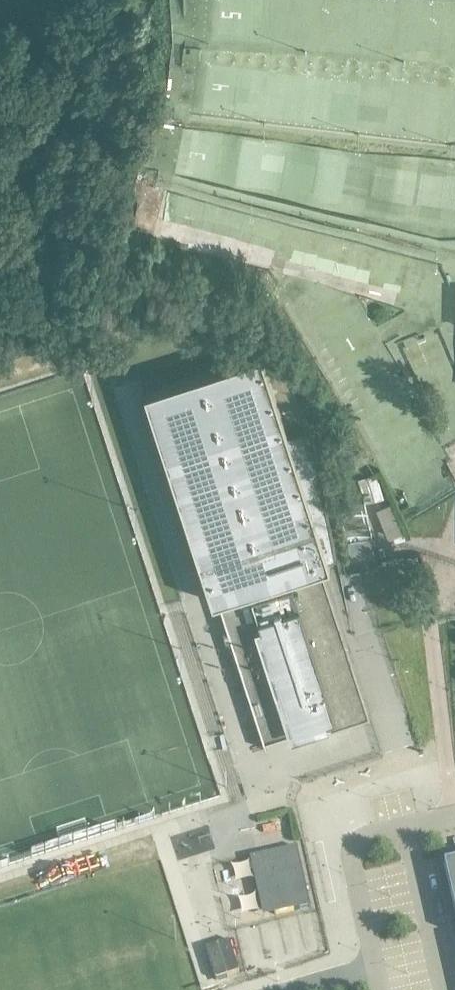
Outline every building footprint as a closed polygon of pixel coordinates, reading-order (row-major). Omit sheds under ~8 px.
[(178,380),(145,391),(210,594),(238,585),(240,593),(322,566),(333,562),(330,553),(335,552),(335,554),(336,554),(311,425),(278,357),(265,361),(262,353),(254,356),(178,380)] [(372,537),(364,502),(340,508),(348,542),(372,537)] [(377,560),(353,561),(353,573),(377,573),(377,560)] [(238,585),(210,594),(213,602),(219,600),(267,749),(268,749),(265,740),(328,720),(331,728),(370,716),(345,637),(322,566),(240,593),(238,585)] [(275,914),(310,906),(297,847),(261,854),(275,914)] [(444,865),(454,913),(454,863),(444,865)] [(229,941),(206,948),(216,979),(239,972),(229,941)]
